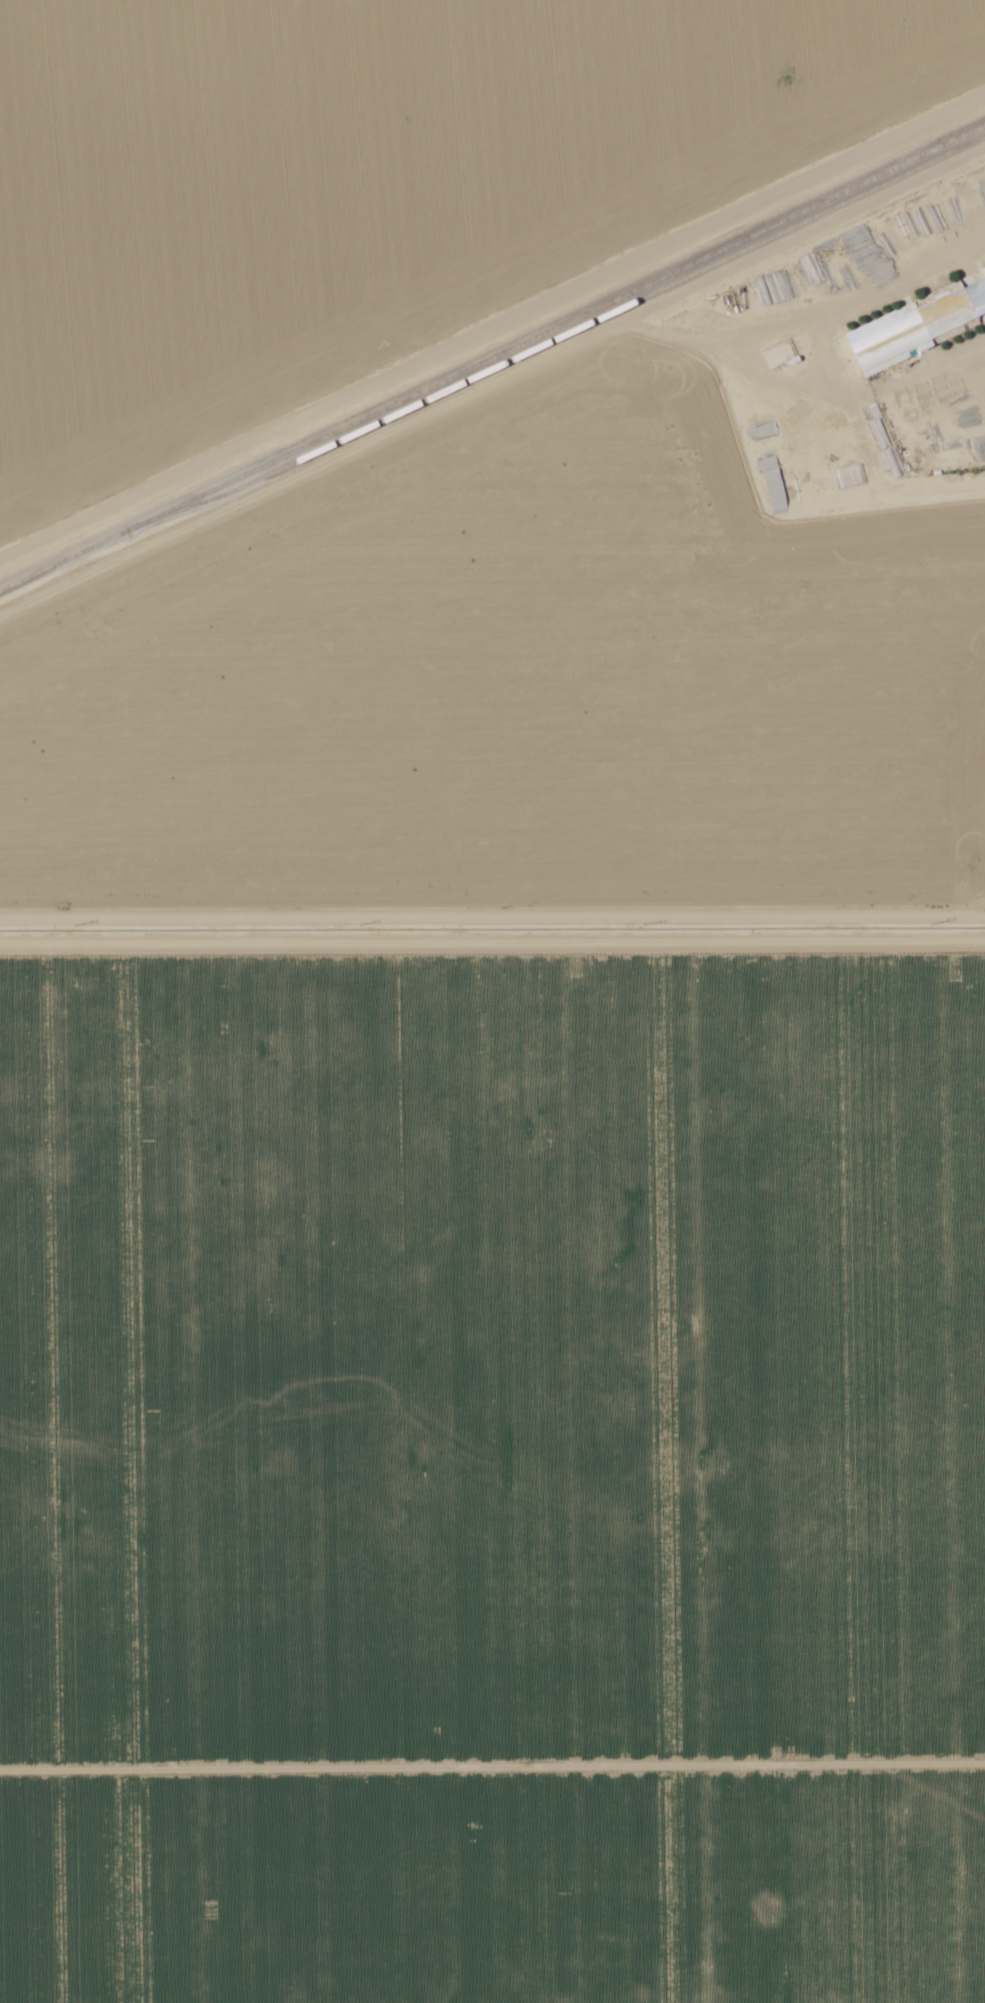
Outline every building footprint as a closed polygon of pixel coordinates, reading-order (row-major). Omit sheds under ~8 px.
[(976,272),(984,268),(984,291),(976,272)] [(963,289),(975,319),(984,315),(984,280),(963,289)] [(859,378),(841,340),(955,285),(974,323),(859,378)]
